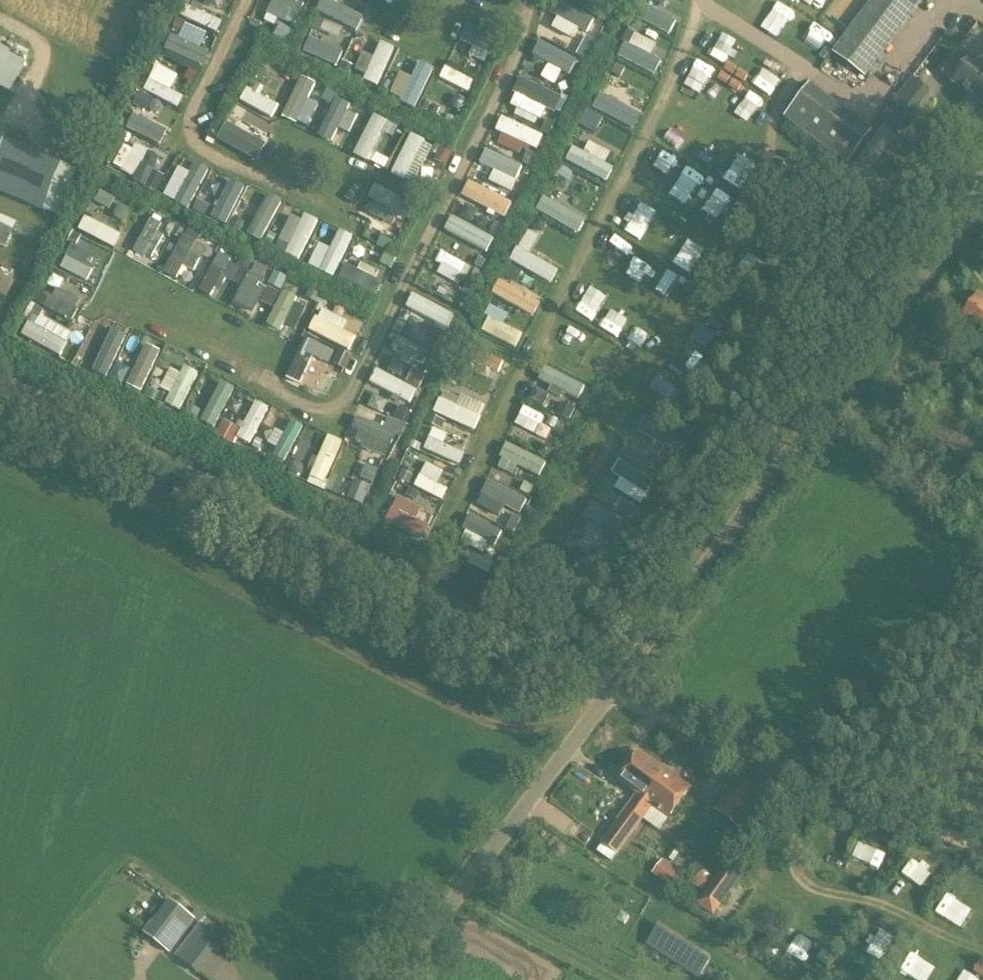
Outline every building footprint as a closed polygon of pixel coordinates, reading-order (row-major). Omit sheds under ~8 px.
[(283,9),(293,11),(295,0),(268,0),(265,12),(281,16),(283,9)] [(315,12),(358,28),(364,13),(330,0),(319,0),(315,12)] [(833,53),(865,77),(923,0),(873,0),(833,53)] [(550,12),(583,30),(590,18),(556,1),(550,12)] [(643,1),(635,17),(668,35),(677,19),(643,1)] [(177,16),(217,31),(221,20),(182,5),(177,16)] [(982,56),(982,24),(981,22),(965,42),(982,56)] [(169,33),(162,49),(202,66),(209,50),(169,33)] [(635,33),(629,46),(622,42),(616,55),(654,75),(661,61),(649,55),(655,43),(635,33)] [(587,59),(597,40),(586,34),(576,53),(587,59)] [(309,35),(302,49),(336,67),(344,52),(309,35)] [(539,39),(530,55),(568,75),(576,58),(539,39)] [(375,41),(367,83),(382,86),(390,44),(375,41)] [(24,65),(0,51),(0,88),(9,93),(24,65)] [(954,83),(953,84),(982,105),(982,62),(974,56),(970,61),(957,52),(942,74),(954,83)] [(357,70),(367,72),(370,55),(361,53),(357,70)] [(414,106),(437,67),(421,58),(409,78),(402,74),(391,93),(414,106)] [(177,107),(183,97),(170,90),(178,75),(156,63),(142,89),(177,107)] [(439,78),(470,91),(475,79),(444,66),(439,78)] [(513,91),(554,111),(561,96),(520,76),(513,91)] [(298,77),(282,115),(297,121),(312,83),(298,77)] [(881,120),(898,133),(930,91),(912,78),(881,120)] [(847,165),(871,121),(803,83),(778,127),(847,165)] [(271,118),(278,106),(244,87),(238,99),(271,118)] [(598,92),(591,108),(634,128),(641,111),(598,92)] [(334,96),(319,137),(333,143),(349,101),(334,96)] [(514,96),(511,107),(541,116),(544,105),(514,96)] [(594,132),(602,119),(587,109),(579,123),(594,132)] [(348,131),(357,117),(348,112),(340,126),(348,131)] [(161,143),(168,129),(132,113),(125,127),(161,143)] [(369,163),(386,133),(390,135),(395,125),(374,113),(352,153),(369,163)] [(538,149),(544,134),(500,117),(494,132),(538,149)] [(252,153),(256,141),(221,130),(217,142),(252,153)] [(416,185),(433,142),(408,133),(392,175),(416,185)] [(22,146),(2,138),(0,144),(0,194),(2,195),(22,146)] [(127,140),(111,162),(132,176),(147,155),(127,140)] [(604,163),(609,153),(588,141),(582,151),(604,163)] [(606,182),(613,169),(571,145),(564,159),(606,182)] [(483,161),(517,179),(523,167),(489,150),(483,161)] [(193,172),(187,168),(176,188),(183,192),(178,201),(190,207),(209,170),(198,164),(193,172)] [(149,170),(143,186),(158,192),(164,176),(149,170)] [(224,224),(243,185),(229,178),(209,217),(224,224)] [(499,216),(506,203),(470,183),(463,196),(499,216)] [(94,201),(110,208),(115,197),(99,190),(94,201)] [(244,233),(259,242),(282,201),(267,192),(244,233)] [(548,193),(537,205),(573,236),(584,224),(548,193)] [(398,199),(393,197),(378,224),(384,227),(376,240),(387,246),(409,205),(399,199),(398,199)] [(295,209),(277,251),(300,261),(319,219),(295,209)] [(16,221),(0,214),(0,247),(4,248),(16,221)] [(487,252),(495,239),(452,214),(444,227),(487,252)] [(76,230),(113,248),(119,234),(82,217),(76,230)] [(171,235),(176,220),(164,217),(160,232),(171,235)] [(157,231),(161,224),(151,218),(133,250),(150,259),(163,235),(157,231)] [(318,244),(307,265),(333,278),(353,237),(337,230),(328,249),(318,244)] [(518,246),(530,251),(538,236),(527,230),(518,246)] [(190,253),(196,242),(184,235),(163,273),(176,280),(183,266),(193,272),(201,258),(190,253)] [(92,271),(79,264),(85,251),(71,243),(65,256),(66,256),(60,268),(86,281),(92,271)] [(509,259),(549,283),(558,269),(517,245),(509,259)] [(456,279),(466,263),(442,248),(432,264),(456,279)] [(233,265),(228,263),(230,259),(219,252),(198,291),(210,297),(223,273),(228,276),(233,265)] [(376,295),(382,279),(344,264),(338,279),(376,295)] [(249,272),(232,304),(253,314),(264,292),(257,288),(259,284),(262,285),(265,280),(249,272)] [(16,298),(22,281),(0,274),(0,292),(16,298)] [(532,317),(540,303),(501,280),(494,294),(532,317)] [(52,297),(44,292),(39,303),(72,320),(77,309),(76,308),(80,301),(56,289),(52,297)] [(263,323),(277,331),(296,298),(283,290),(263,323)] [(412,292),(404,306),(441,325),(448,310),(412,292)] [(979,294),(960,320),(982,337),(982,296),(979,294)] [(285,324),(296,328),(303,307),(292,303),(285,324)] [(342,330),(347,320),(320,306),(308,329),(347,350),(355,336),(342,330)] [(37,324),(29,320),(22,333),(62,355),(75,333),(42,314),(37,324)] [(489,317),(482,331),(517,348),(524,333),(489,317)] [(112,329),(93,372),(109,379),(128,336),(112,329)] [(326,363),(332,351),(307,338),(301,349),(326,363)] [(395,338),(391,349),(421,359),(425,348),(395,338)] [(126,384),(143,392),(161,351),(144,343),(126,384)] [(497,372),(503,360),(484,350),(478,363),(497,372)] [(297,383),(307,363),(295,357),(285,377),(297,383)] [(184,366),(181,373),(168,368),(160,388),(170,392),(165,405),(182,412),(198,372),(184,366)] [(545,405),(550,390),(579,400),(585,381),(541,366),(529,399),(545,405)] [(408,405),(416,392),(376,367),(368,380),(408,405)] [(418,388),(424,377),(411,371),(405,382),(418,388)] [(220,381),(199,420),(214,428),(235,389),(220,381)] [(474,429),(484,404),(443,387),(433,412),(474,429)] [(382,413),(387,401),(373,394),(367,406),(382,413)] [(237,436),(252,443),(269,406),(254,399),(237,436)] [(539,433),(545,413),(521,406),(515,426),(539,433)] [(982,459),(982,443),(943,412),(928,431),(976,467),(982,459)] [(287,462),(303,424),(287,417),(275,444),(278,445),(273,456),(287,462)] [(356,439),(363,442),(361,446),(384,456),(397,433),(401,423),(388,419),(385,427),(383,428),(357,417),(352,429),(359,432),(356,439)] [(443,444),(447,433),(431,426),(422,449),(460,464),(465,452),(443,444)] [(341,476),(330,472),(343,441),(328,434),(308,480),(335,492),(341,476)] [(517,462),(542,474),(548,461),(507,443),(496,466),(512,473),(517,462)] [(640,490),(648,473),(619,458),(610,474),(640,490)] [(438,483),(444,470),(426,461),(414,486),(442,499),(448,487),(438,483)] [(481,493),(520,515),(528,499),(489,477),(481,493)] [(364,502),(369,485),(350,479),(345,497),(364,502)] [(386,524),(424,539),(429,526),(416,521),(422,506),(397,496),(386,524)] [(592,500),(571,539),(611,561),(632,522),(592,500)] [(430,525),(435,514),(423,509),(417,519),(430,525)] [(469,512),(461,526),(496,545),(504,531),(469,512)] [(849,751),(833,744),(828,755),(844,762),(849,751)] [(643,798),(663,772),(638,754),(619,781),(637,794),(643,798)] [(643,798),(637,794),(602,844),(618,855),(653,806),(669,818),(689,790),(663,772),(643,798)] [(715,811),(734,825),(760,790),(741,776),(715,811)] [(747,869),(730,856),(696,902),(713,915),(747,869)] [(652,871),(671,887),(682,875),(663,858),(652,871)] [(946,917),(954,897),(944,894),(937,913),(946,917)] [(168,953),(194,921),(168,900),(142,933),(168,953)] [(656,927),(646,942),(698,977),(708,962),(656,927)] [(204,963),(182,946),(174,956),(196,974),(204,963)]
